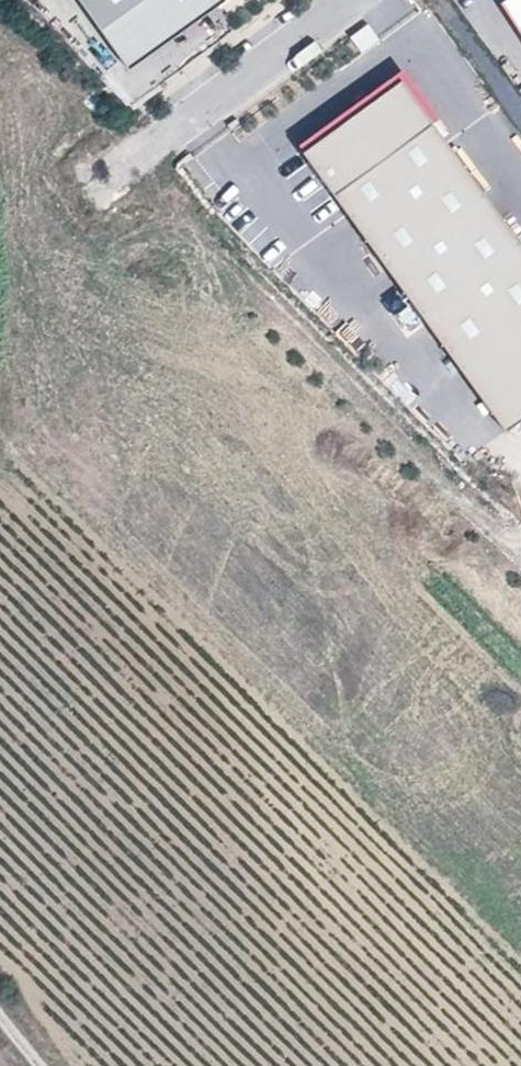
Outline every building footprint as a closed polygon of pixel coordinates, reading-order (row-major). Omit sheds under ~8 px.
[(130,68),(225,0),(80,0),(130,68)] [(496,4),(520,41),(520,0),(502,0),(496,4)] [(382,37),(370,21),(353,34),(364,50),(382,37)] [(299,156),(503,434),(520,421),(520,252),(397,84),(299,156)]
